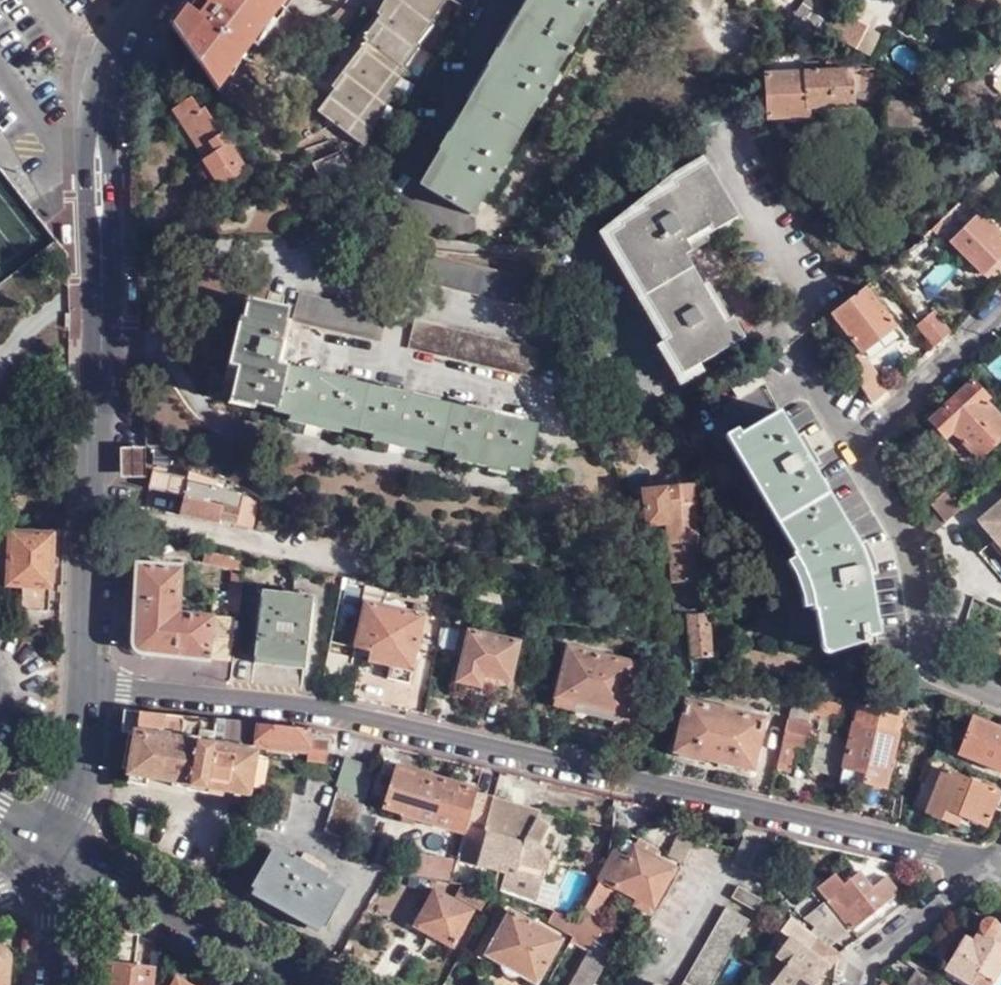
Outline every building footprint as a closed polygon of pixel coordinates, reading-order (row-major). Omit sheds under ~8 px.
[(167,29),(215,93),(244,57),(237,51),(276,0),(189,0),(167,29)] [(244,57),(247,59),(292,0),(276,0),(237,51),(244,57)] [(446,1),(443,0),(384,0),(343,55),(331,46),(298,102),(361,149),(389,99),(386,96),(403,75),(400,71),(418,51),(415,47),(432,25),(429,21),(446,1)] [(413,188),(464,217),(478,194),(483,196),(505,161),(499,158),(529,110),(533,113),(553,81),(548,78),(578,28),(582,30),(600,0),(524,0),(413,188)] [(827,5),(836,12),(843,0),(830,0),(827,5)] [(832,20),(822,14),(803,4),(793,23),(807,30),(816,34),(822,37),(832,20)] [(862,35),(837,21),(828,37),(852,52),(862,35)] [(789,40),(781,30),(771,38),(777,45),(783,42),(785,44),(789,40)] [(794,53),(816,34),(807,30),(792,43),(788,47),(794,53)] [(802,66),(802,76),(804,111),(851,108),(850,73),(832,74),(832,66),(802,66)] [(804,111),(802,76),(767,77),(770,119),(804,118),(804,111)] [(210,160),(206,162),(197,168),(219,197),(248,176),(204,113),(198,116),(190,104),(172,117),(182,130),(186,128),(210,160)] [(182,130),(206,162),(210,160),(186,128),(182,130)] [(338,145),(311,161),(326,192),(354,180),(338,145)] [(743,216),(711,156),(679,173),(615,225),(675,337),(668,341),(686,373),(748,339),(737,321),(728,326),(720,311),(726,307),(717,292),(712,295),(682,241),(690,238),(693,243),(743,216)] [(981,209),(949,237),(980,274),(1000,255),(1000,233),(981,209)] [(525,299),(530,273),(430,252),(424,279),(525,299)] [(890,316),(866,282),(863,286),(834,312),(864,355),(896,328),(904,339),(909,334),(894,313),(890,316)] [(383,337),(389,311),(301,292),(295,318),(383,337)] [(281,338),(289,309),(250,300),(240,344),(233,344),(225,377),(235,379),(232,398),(272,407),(271,409),(305,418),(301,434),(317,438),(321,421),(389,436),(385,454),(402,458),(406,440),(474,455),(471,473),(487,476),(490,459),(524,466),(535,421),(499,413),(500,406),(485,402),(483,409),(415,394),(416,388),(400,384),(399,391),(330,375),(331,369),(315,366),(314,371),(276,363),(279,347),(287,349),(288,340),(281,338)] [(934,347),(949,332),(933,308),(916,321),(923,332),(934,347)] [(543,372),(549,347),(416,316),(409,343),(543,372)] [(924,357),(934,347),(923,332),(913,340),(924,357)] [(872,405),(887,391),(868,362),(864,363),(859,355),(846,362),(872,405)] [(761,382),(754,370),(730,385),(737,397),(761,382)] [(933,418),(948,435),(976,464),(1000,441),(1000,423),(984,404),(986,402),(970,383),(933,418)] [(866,639),(878,637),(869,578),(874,577),(871,562),(860,542),(856,544),(811,468),(817,465),(799,435),(794,438),(778,412),(735,438),(810,567),(818,587),(826,645),(859,639),(861,644),(866,644),(866,639)] [(948,435),(933,418),(926,424),(942,441),(948,435)] [(948,435),(942,441),(935,447),(962,476),(976,464),(948,435)] [(125,478),(143,476),(144,447),(121,450),(125,478)] [(264,506),(249,495),(221,488),(222,483),(204,473),(171,467),(169,471),(160,469),(154,487),(187,498),(182,516),(227,527),(227,523),(258,531),(264,506)] [(687,489),(645,490),(647,523),(666,523),(671,613),(685,613),(686,653),(708,652),(706,611),(699,611),(692,493),(687,489)] [(938,519),(923,531),(928,538),(938,533),(959,513),(943,496),(938,495),(927,504),(929,507),(928,508),(938,519)] [(976,524),(994,544),(1000,539),(1000,538),(1000,502),(976,524)] [(48,616),(54,539),(12,536),(9,589),(23,590),(22,615),(48,616)] [(244,571),(246,557),(206,546),(203,562),(244,571)] [(140,654),(229,661),(234,620),(178,615),(182,570),(137,566),(133,634),(134,645),(140,654)] [(227,611),(239,613),(244,575),(232,573),(227,611)] [(728,596),(729,582),(717,581),(715,595),(728,596)] [(303,664),(313,597),(262,590),(253,657),(303,664)] [(407,683),(423,619),(363,604),(348,666),(356,668),(358,655),(367,657),(368,661),(389,665),(386,678),(407,683)] [(507,693),(518,643),(469,632),(457,682),(464,683),(462,693),(485,699),(487,689),(507,693)] [(622,713),(639,718),(645,695),(625,689),(632,665),(566,647),(553,699),(613,715),(611,724),(611,728),(600,726),(599,734),(615,739),(622,713)] [(328,652),(321,681),(341,686),(348,655),(328,652)] [(551,709),(611,724),(613,715),(553,699),(551,709)] [(749,767),(761,717),(685,700),(672,749),(749,767)] [(851,722),(841,766),(863,772),(861,777),(883,783),(900,716),(858,705),(854,721),(851,722)] [(180,715),(124,710),(121,733),(133,734),(128,773),(129,773),(148,776),(172,780),(171,785),(188,788),(189,782),(206,786),(206,791),(222,793),(223,788),(248,791),(255,749),(252,748),(254,736),(255,724),(203,719),(201,731),(209,733),(208,742),(177,739),(180,715)] [(810,724),(787,718),(782,741),(805,746),(810,724)] [(971,718),(958,755),(1000,772),(1000,730),(971,718)] [(255,724),(254,736),(267,737),(266,746),(305,753),(303,762),(323,766),(327,744),(315,742),(308,740),(310,733),(310,730),(255,724)] [(316,735),(310,733),(308,740),(315,742),(316,735)] [(356,842),(375,766),(343,758),(337,787),(341,788),(329,836),(356,842)] [(932,758),(911,806),(922,810),(925,813),(945,821),(949,812),(957,816),(985,827),(993,810),(999,795),(1000,792),(942,769),(945,763),(932,758)] [(263,764),(255,812),(282,817),(292,770),(263,764)] [(461,832),(473,792),(473,790),(447,782),(393,766),(381,807),(399,812),(399,814),(461,832)] [(863,772),(841,766),(838,782),(860,787),(861,777),(863,772)] [(148,776),(129,773),(127,781),(147,785),(148,776)] [(473,789),(447,782),(473,790),(473,789)] [(463,826),(468,827),(469,824),(475,797),(476,793),(473,792),(463,826)] [(482,831),(491,800),(491,798),(476,793),(475,797),(469,824),(468,827),(482,831)] [(999,795),(993,810),(1000,813),(1000,810),(1000,795),(999,795)] [(532,814),(534,810),(491,798),(491,800),(482,831),(472,865),(502,874),(498,890),(548,908),(554,886),(538,881),(546,855),(533,848),(541,835),(525,826),(532,814)] [(949,812),(945,821),(954,825),(957,816),(949,812)] [(525,826),(541,835),(548,823),(532,814),(525,826)] [(453,860),(461,862),(461,861),(467,833),(468,827),(463,826),(461,832),(453,859),(453,860)] [(461,862),(472,865),(482,831),(468,827),(467,833),(461,861),(461,862)] [(686,830),(684,835),(681,842),(673,854),(676,857),(673,862),(677,865),(672,871),(674,872),(679,875),(688,861),(693,852),(695,848),(700,833),(686,830)] [(603,922),(596,918),(615,887),(636,900),(633,906),(649,915),(674,872),(672,871),(633,849),(627,857),(622,854),(606,880),(599,877),(574,922),(579,924),(571,938),(589,948),(567,984),(590,984),(610,953),(592,940),(603,922)] [(319,926),(339,889),(321,879),(323,873),(291,855),(287,861),(269,851),(249,886),(319,926)] [(401,872),(409,874),(422,877),(447,881),(453,860),(453,859),(404,851),(401,872)] [(807,918),(838,942),(898,893),(885,878),(872,888),(858,873),(843,886),(834,875),(819,889),(828,899),(807,918)] [(755,909),(762,898),(740,884),(733,896),(755,909)] [(478,911),(489,893),(459,886),(453,897),(478,911)] [(451,949),(472,913),(432,889),(410,927),(418,931),(415,935),(432,945),(435,941),(451,949)] [(782,931),(790,917),(777,898),(764,920),(782,931)] [(728,905),(681,984),(713,984),(749,920),(728,905)] [(533,982),(556,943),(503,913),(484,944),(480,942),(474,952),(495,963),(492,968),(501,973),(505,967),(533,982)] [(566,936),(571,938),(579,924),(574,922),(551,914),(546,924),(561,932),(566,936)] [(820,940),(790,917),(782,931),(780,933),(789,940),(776,956),(784,963),(769,982),(773,984),(815,984),(828,968),(810,953),(820,940)] [(994,927),(994,920),(991,918),(976,921),(975,926),(978,929),(970,944),(962,939),(943,971),(967,984),(990,984),(1000,967),(1000,931),(994,927)] [(137,936),(107,932),(103,965),(108,966),(106,984),(149,984),(151,970),(134,969),(137,936)] [(761,976),(769,982),(784,963),(776,956),(761,976)] [(915,972),(905,984),(935,984),(915,972)]
